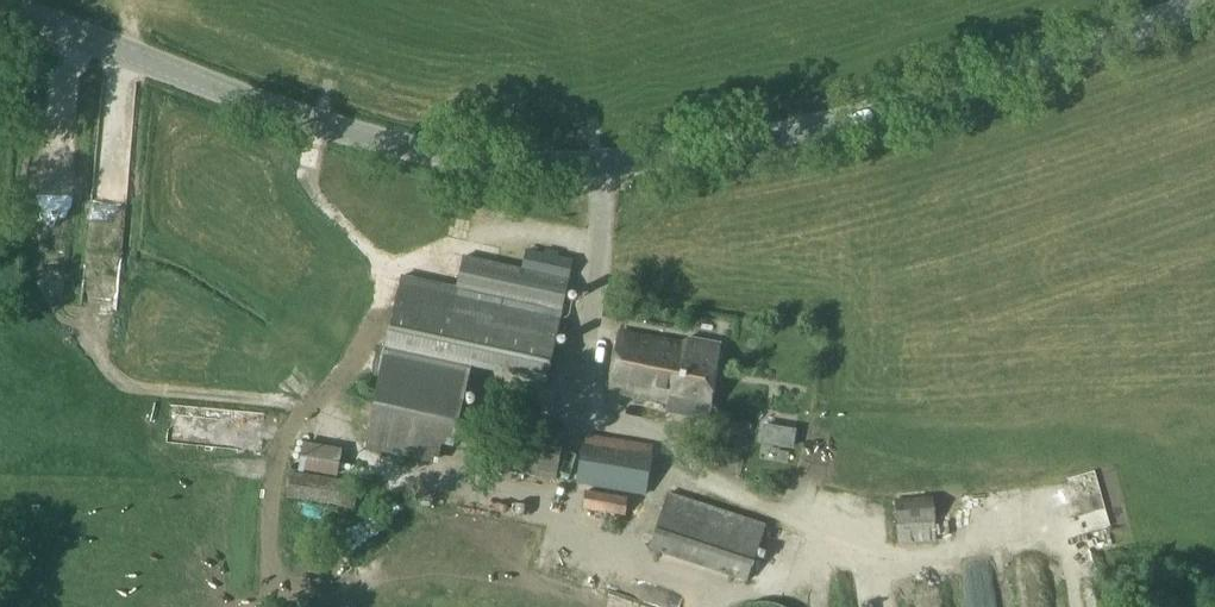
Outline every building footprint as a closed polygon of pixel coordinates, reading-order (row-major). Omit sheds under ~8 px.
[(43,181),(60,188),(71,160),(54,153),(43,181)] [(457,286),(402,274),(385,347),(548,382),(574,259),(545,253),(541,271),(464,255),(457,286)] [(689,340),(684,343),(620,332),(610,390),(669,403),(667,411),(709,420),(721,346),(689,340)] [(384,353),(364,447),(438,463),(443,444),(455,447),(470,371),(384,353)] [(171,404),(166,443),(263,452),(266,412),(171,404)] [(557,479),(567,425),(507,413),(497,468),(557,479)] [(792,447),(795,430),(783,428),(777,432),(775,444),(792,447)] [(729,479),(740,435),(718,429),(707,473),(729,479)] [(646,496),(654,445),(585,434),(577,484),(646,496)] [(292,455),(290,469),(325,473),(326,459),(292,455)] [(381,485),(301,475),(294,523),(374,534),(381,485)] [(629,498),(587,490),(584,509),(602,511),(598,528),(612,530),(615,514),(626,516),(629,498)] [(748,581),(767,524),(670,492),(650,549),(748,581)] [(895,499),(900,543),(937,540),(934,496),(895,499)]
